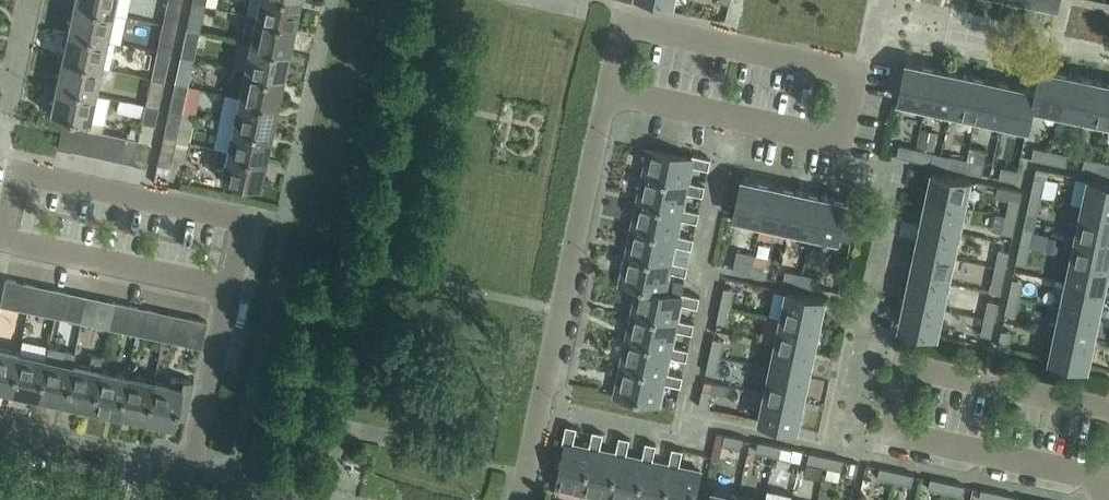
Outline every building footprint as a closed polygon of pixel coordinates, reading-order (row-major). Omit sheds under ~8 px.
[(115,0),(73,0),(72,4),(112,13),(115,0)] [(177,17),(180,0),(167,0),(164,14),(177,17)] [(300,0),(257,0),(253,16),(294,24),(300,0)] [(107,40),(112,13),(72,4),(66,31),(107,40)] [(203,15),(189,12),(185,30),(199,32),(203,15)] [(289,52),(294,24),(253,16),(248,43),(289,52)] [(171,44),(175,27),(153,22),(151,29),(155,29),(153,40),(159,41),(158,41),(171,44)] [(107,40),(66,31),(61,58),(101,67),(107,40)] [(197,42),(184,39),(180,56),(193,59),(197,42)] [(283,78),(289,52),(248,43),(242,69),(283,78)] [(153,68),(166,71),(169,54),(156,51),(153,68)] [(61,58),(55,85),(95,94),(101,67),(61,58)] [(924,106),(933,68),(906,63),(898,101),(924,106)] [(191,69),(178,66),(174,84),(188,86),(191,69)] [(283,78),(242,69),(231,67),(229,78),(240,80),(236,96),(277,105),(283,78)] [(933,68),(924,106),(950,112),(958,74),(933,68)] [(1040,69),(1035,90),(1031,107),(1059,113),(1067,75),(1040,69)] [(983,79),(958,74),(950,112),(975,117),(983,79)] [(1092,80),(1067,75),(1059,113),(1084,118),(1092,80)] [(147,96),(160,98),(164,80),(151,78),(147,96)] [(1009,84),(983,79),(975,117),(1001,122),(1009,84)] [(1092,80),(1084,118),(1108,123),(1108,83),(1092,80)] [(1035,90),(1009,84),(1001,122),(1027,128),(1031,107),(1035,90)] [(89,122),(95,94),(55,85),(49,113),(89,122)] [(185,96),(172,93),(168,110),(182,113),(185,96)] [(277,105),(236,96),(224,94),(218,121),(271,132),(277,105)] [(141,122),(154,125),(158,107),(145,105),(141,122)] [(180,122),(166,119),(163,137),(176,140),(180,122)] [(212,148),(225,150),(266,159),(271,132),(218,121),(212,148)] [(62,123),(57,147),(70,150),(75,126),(62,123)] [(75,126),(70,150),(82,153),(88,129),(75,126)] [(937,132),(920,128),(917,146),(934,150),(937,132)] [(88,129),(82,153),(95,155),(100,131),(88,129)] [(112,134),(111,134),(100,131),(95,155),(107,158),(112,134)] [(125,137),(112,134),(107,158),(120,161),(125,137)] [(200,157),(204,140),(185,136),(182,153),(200,157)] [(138,139),(125,137),(120,161),(133,164),(138,139)] [(138,139),(133,164),(145,166),(150,142),(138,139)] [(913,159),(915,149),(898,145),(896,156),(913,159)] [(174,149),(161,146),(157,164),(170,167),(174,149)] [(1048,162),(1051,151),(1033,147),(1031,158),(1048,162)] [(915,149),(913,159),(930,163),(932,152),(915,149)] [(266,159),(225,150),(219,179),(260,187),(266,159)] [(648,150),(642,177),(686,186),(687,181),(691,165),(708,169),(710,159),(692,155),(692,159),(648,150)] [(1051,151),(1048,162),(1065,165),(1067,154),(1051,151)] [(963,170),(965,160),(949,156),(947,166),(963,170)] [(1001,167),(998,178),(1015,181),(1018,171),(1020,161),(1008,158),(1006,168),(1001,167)] [(1099,172),(1101,161),(1085,158),(1082,169),(1099,172)] [(965,160),(963,170),(981,174),(983,163),(965,160)] [(1099,172),(1108,174),(1108,163),(1101,161),(1099,172)] [(926,198),(964,206),(969,180),(932,172),(926,198)] [(642,177),(637,203),(681,213),(681,208),(685,192),(702,195),(704,185),(687,181),(686,186),(642,177)] [(1030,194),(1041,196),(1045,179),(1034,177),(1030,194)] [(760,222),(768,184),(742,179),(733,216),(760,222)] [(1108,211),(1108,184),(1087,179),(1082,206),(1108,211)] [(768,184),(760,222),(785,227),(793,190),(768,184)] [(1006,215),(1016,217),(1022,191),(1006,188),(1004,197),(1009,198),(1006,215)] [(793,190),(785,227),(811,233),(819,195),(793,190)] [(1041,196),(1030,194),(1027,211),(1037,213),(1041,196)] [(819,195),(811,233),(808,247),(818,249),(821,235),(850,241),(857,210),(844,207),(846,201),(819,195)] [(964,206),(926,198),(921,224),(958,232),(964,206)] [(637,203),(631,230),(675,239),(676,234),(679,218),(697,222),(699,212),(681,208),(681,213),(637,203)] [(1108,238),(1108,211),(1082,206),(1077,231),(1108,238)] [(1027,211),(1023,228),(1034,230),(1037,213),(1027,211)] [(1016,217),(1006,215),(996,213),(992,230),(1012,234),(1016,217)] [(915,249),(953,257),(958,232),(921,224),(915,249)] [(1034,230),(1023,228),(1019,245),(1030,247),(1034,230)] [(669,265),(670,261),(674,244),(691,248),(693,238),(676,234),(675,239),(631,230),(625,256),(669,265)] [(1108,264),(1108,238),(1077,231),(1071,256),(1108,264)] [(1047,236),(1044,250),(1058,253),(1061,239),(1047,236)] [(1030,247),(1019,245),(1016,262),(1026,264),(1030,247)] [(910,274),(948,282),(953,257),(915,249),(910,274)] [(995,266),(1005,268),(1009,251),(998,249),(995,266)] [(736,251),(731,270),(749,274),(751,263),(753,255),(736,251)] [(620,283),(637,286),(664,292),(668,271),(685,275),(688,264),(670,261),(669,265),(625,256),(620,283)] [(1108,264),(1071,256),(1066,282),(1104,290),(1108,264)] [(751,263),(749,274),(766,277),(768,267),(751,263)] [(1005,268),(995,266),(991,283),(1002,285),(1005,268)] [(800,284),(802,274),(785,270),(783,281),(800,284)] [(802,274),(800,284),(817,288),(819,277),(802,274)] [(905,300),(942,308),(948,282),(910,274),(905,300)] [(0,302),(0,305),(18,309),(24,282),(5,278),(0,302)] [(1008,295),(1019,298),(1023,281),(1012,278),(1008,295)] [(673,280),(670,293),(681,296),(682,293),(684,282),(673,280)] [(18,309),(30,311),(36,285),(24,282),(18,309)] [(1060,307),(1098,315),(1104,290),(1066,282),(1060,307)] [(30,311),(48,315),(54,289),(36,285),(30,311)] [(637,286),(632,313),(676,323),(677,319),(681,302),(697,306),(699,297),(682,293),(681,296),(670,293),(664,292),(637,286)] [(720,304),(730,307),(734,290),(724,287),(720,304)] [(48,315),(61,318),(67,292),(54,289),(48,315)] [(781,317),(818,325),(824,299),(787,291),(781,317)] [(61,318),(78,322),(84,295),(67,292),(61,318)] [(91,324),(109,328),(115,302),(97,298),(84,295),(78,322),(91,324)] [(1019,298),(1008,295),(1005,313),(1015,315),(1019,298)] [(942,308),(905,300),(899,327),(937,335),(942,308)] [(984,317),(994,319),(998,302),(988,300),(984,317)] [(109,328),(122,331),(128,305),(115,302),(109,328)] [(730,307),(720,304),(716,322),(727,324),(730,307)] [(122,331),(140,335),(145,308),(128,305),(122,331)] [(1055,332),(1093,340),(1098,315),(1060,307),(1055,332)] [(140,335),(152,338),(170,341),(176,315),(158,311),(145,308),(140,335)] [(632,313),(626,340),(671,349),(672,346),(675,329),(692,332),(694,323),(677,319),(676,323),(632,313)] [(207,322),(188,318),(176,315),(170,341),(182,344),(201,348),(207,322)] [(765,340),(776,343),(813,351),(818,325),(781,317),(770,315),(765,340)] [(994,319),(984,317),(981,334),(991,336),(994,319)] [(1012,332),(1001,330),(997,347),(1008,349),(1012,332)] [(1093,340),(1055,332),(1050,358),(1087,366),(1093,340)] [(709,356),(719,358),(723,340),(713,338),(709,356)] [(665,375),(666,372),(670,356),(686,360),(688,349),(672,346),(671,349),(626,340),(620,366),(665,375)] [(770,369),(808,376),(813,351),(776,343),(770,369)] [(19,351),(0,347),(0,389),(10,391),(19,351)] [(37,397),(64,403),(73,363),(75,353),(63,350),(61,360),(46,357),(37,397)] [(19,351),(10,391),(37,397),(46,357),(19,351)] [(91,409),(100,368),(102,358),(91,355),(89,366),(73,363),(64,403),(91,409)] [(719,358),(709,356),(705,372),(716,375),(719,358)] [(665,375),(620,366),(615,394),(659,403),(664,382),(680,386),(682,376),(666,372),(665,375)] [(100,368),(91,409),(118,415),(127,374),(100,368)] [(802,402),(808,376),(770,369),(768,379),(753,376),(750,389),(765,392),(765,394),(802,402)] [(127,374),(118,415),(145,420),(153,380),(127,374)] [(153,380),(145,420),(173,426),(175,416),(185,419),(193,381),(171,376),(169,383),(153,380)] [(712,392),(702,390),(698,406),(709,409),(712,392)] [(802,402),(765,394),(759,420),(797,428),(802,402)] [(573,444),(576,428),(566,426),(563,442),(566,442),(556,486),(584,492),(593,448),(590,447),(573,444)] [(593,432),(590,447),(593,448),(584,492),(610,498),(620,454),(616,453),(599,449),(603,434),(593,432)] [(740,448),(742,438),(725,435),(723,445),(740,448)] [(616,453),(620,454),(610,498),(621,499),(638,499),(646,459),(642,458),(626,455),(629,439),(619,437),(616,453)] [(642,458),(646,459),(638,499),(666,499),(673,465),(669,464),(652,460),(656,444),(645,442),(642,458)] [(773,456),(775,445),(758,442),(756,452),(773,456)] [(775,445),(773,456),(790,460),(792,449),(775,445)] [(669,464),(673,465),(666,499),(694,499),(700,470),(679,466),(682,450),(672,448),(669,464)] [(824,467),(826,456),(809,453),(807,463),(824,467)] [(826,456),(824,467),(841,470),(843,460),(826,456)] [(855,475),(858,464),(848,462),(845,477),(855,479),(855,475)] [(894,482),(896,471),(879,468),(877,478),(894,482)] [(896,471),(894,482),(911,486),(913,475),(896,471)] [(944,492),(946,482),(930,479),(928,489),(944,492)] [(964,486),(946,482),(944,492),(962,496),(964,486)] [(998,493),(981,489),(979,499),(996,499),(998,493)] [(738,496),(712,490),(710,499),(737,499),(738,496)]
